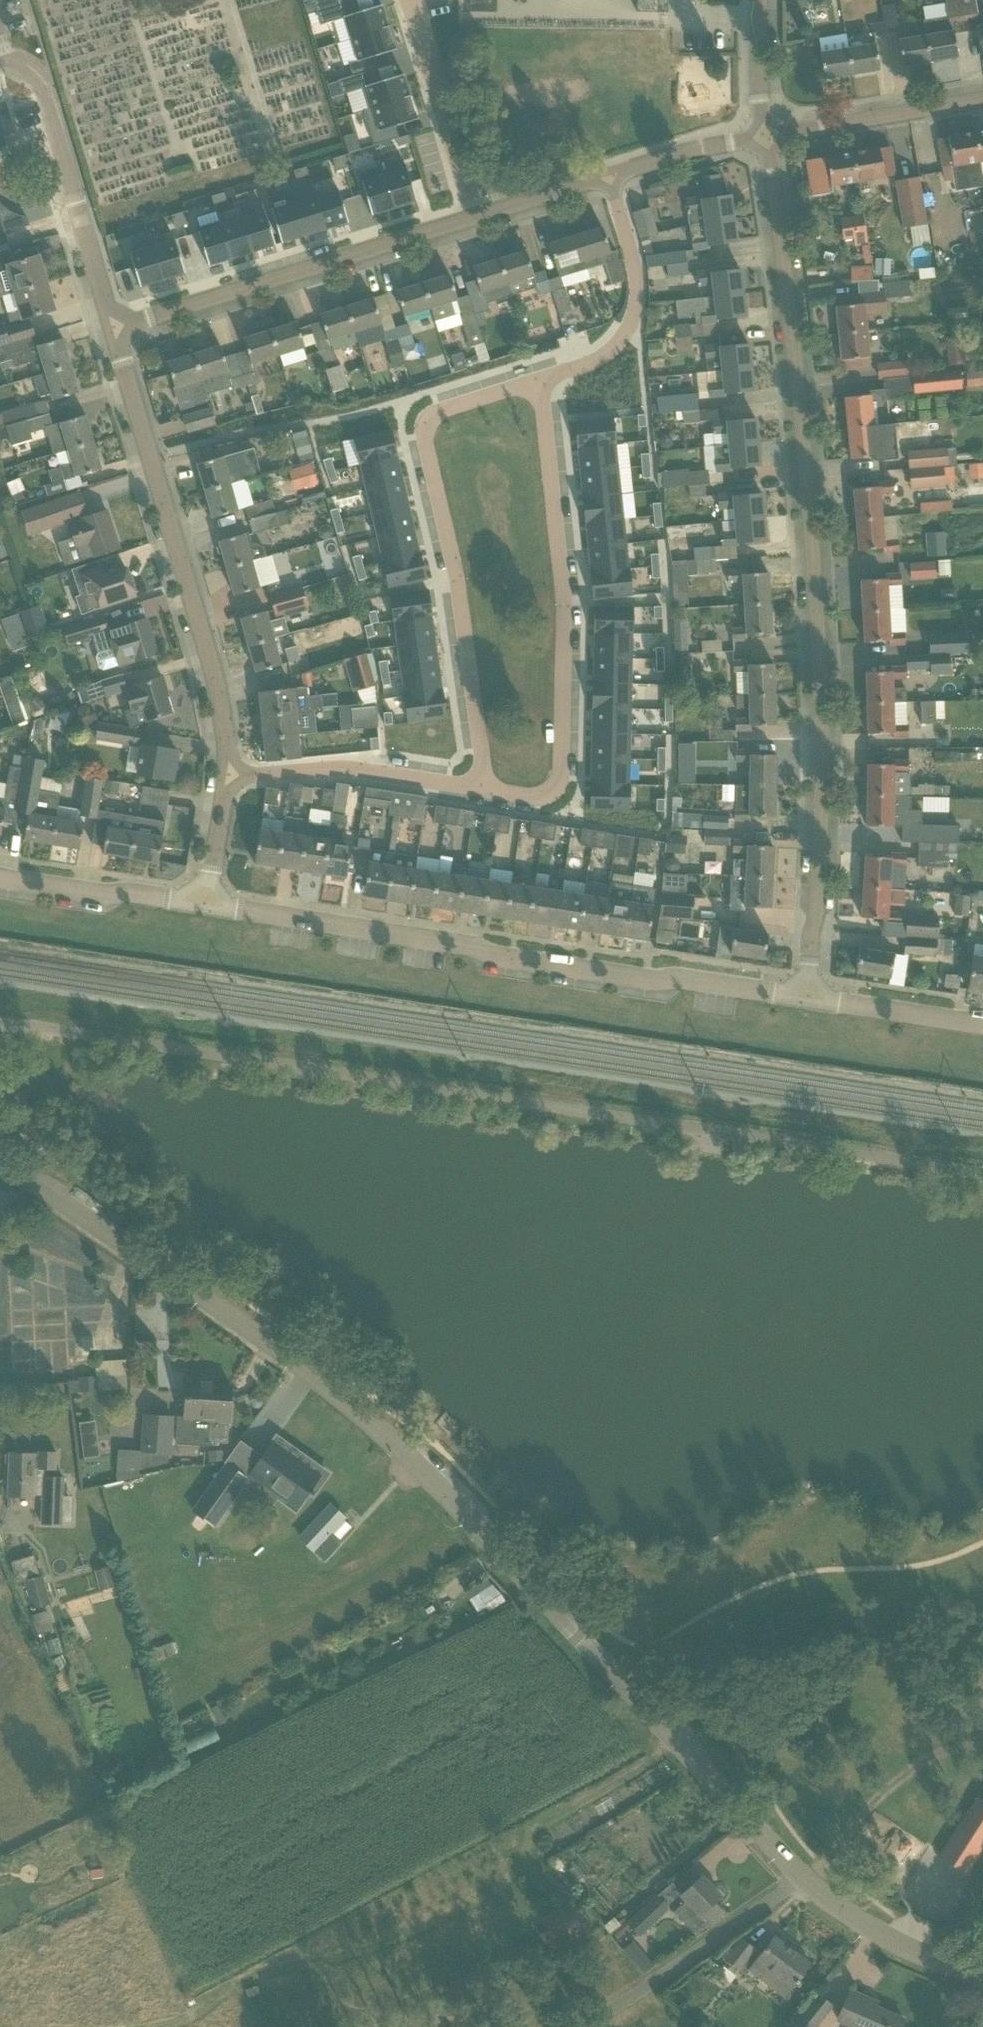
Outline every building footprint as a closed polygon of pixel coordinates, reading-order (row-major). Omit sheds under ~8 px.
[(302,2),(305,14),(316,11),(312,0),(309,0),(302,2)] [(316,11),(316,12),(355,0),(312,0),(316,11)] [(316,12),(320,25),(344,18),(351,38),(388,27),(381,6),(382,6),(381,5),(359,12),(356,0),(355,0),(316,12)] [(667,13),(668,0),(637,0),(637,12),(667,13)] [(922,20),(929,62),(957,57),(953,32),(965,30),(960,0),(944,0),(947,17),(922,20)] [(965,30),(976,28),(980,54),(982,53),(982,11),(977,12),(975,0),(960,0),(965,30)] [(883,22),(885,34),(898,32),(894,4),(881,6),(883,22)] [(869,24),(873,37),(885,34),(883,22),(869,24)] [(339,42),(336,43),(343,66),(348,65),(352,77),(377,69),(373,57),(395,50),(395,49),(388,27),(351,38),(339,42)] [(819,34),(805,36),(807,47),(820,45),(821,45),(820,39),(819,34)] [(845,34),(852,75),(879,70),(875,44),(847,48),(846,34),(845,34)] [(925,35),(898,40),(902,66),(929,62),(925,35)] [(820,53),(824,79),(852,75),(847,48),(820,53)] [(352,77),(338,81),(338,82),(342,94),(342,95),(361,89),(367,109),(409,96),(403,76),(403,74),(381,81),(377,69),(352,77)] [(338,82),(328,85),(331,97),(342,94),(338,82)] [(367,109),(363,111),(374,146),(396,139),(399,138),(395,127),(417,120),(417,119),(416,119),(409,96),(367,109)] [(982,176),(982,132),(975,133),(980,162),(982,176)] [(939,139),(943,168),(961,165),(963,181),(966,181),(967,188),(982,186),(982,182),(982,176),(980,162),(975,133),(939,139)] [(399,138),(396,139),(398,147),(411,143),(408,135),(399,138)] [(852,153),(857,181),(894,176),(889,147),(852,153)] [(805,161),(811,196),(832,192),(831,186),(857,181),(852,153),(805,161)] [(348,154),(340,157),(344,169),(352,166),(348,154)] [(340,157),(332,159),(336,171),(344,169),(340,157)] [(382,166),(381,166),(394,208),(415,202),(417,202),(405,164),(383,171),(382,166)] [(381,166),(358,173),(371,216),(372,215),(394,208),(381,166)] [(306,167),(294,171),(296,179),(308,175),(306,167)] [(895,182),(903,228),(927,224),(919,177),(895,182)] [(286,180),(274,184),(276,192),(288,188),(286,180)] [(654,188),(646,190),(648,200),(656,198),(654,188)] [(315,192),(314,192),(325,229),(347,223),(348,223),(338,189),(337,190),(316,196),(315,192)] [(235,196),(237,204),(250,200),(247,193),(247,192),(235,196)] [(314,192),(292,199),(304,236),(325,229),(314,192)] [(223,193),(211,197),(214,204),(226,201),(223,193)] [(687,213),(689,225),(733,219),(729,195),(702,199),(702,197),(686,199),(687,213)] [(271,210),(281,244),(282,243),(304,236),(292,199),(291,199),(292,204),(272,210),(271,210)] [(4,233),(29,226),(28,223),(27,218),(20,216),(13,214),(7,210),(1,206),(0,204),(0,220),(4,233)] [(633,212),(640,238),(657,233),(649,208),(633,212)] [(187,211),(179,213),(183,226),(190,223),(187,211)] [(854,237),(855,246),(867,244),(862,211),(853,212),(855,219),(840,221),(843,239),(854,237)] [(264,213),(242,219),(252,252),(274,245),(274,246),(275,245),(265,212),(264,212),(264,213)] [(179,213),(171,216),(175,228),(183,226),(179,213)] [(220,221),(219,221),(231,259),(252,252),(242,219),(221,226),(220,221)] [(692,237),(693,250),(710,248),(710,246),(736,242),(733,219),(689,225),(692,237)] [(219,221),(196,228),(208,266),(209,266),(209,265),(231,259),(219,221)] [(605,264),(612,286),(626,281),(618,258),(612,260),(602,227),(575,236),(589,280),(590,280),(587,270),(605,264)] [(112,234),(104,237),(108,249),(116,246),(112,234)] [(552,292),(563,328),(575,324),(564,288),(589,280),(575,236),(549,244),(557,269),(559,277),(548,281),(551,291),(551,292),(552,292)] [(173,241),(152,247),(162,280),(184,273),(184,274),(185,273),(175,240),(173,240),(173,241)] [(130,254),(129,254),(140,287),(141,287),(162,280),(152,247),(130,254)] [(2,296),(14,293),(47,283),(39,256),(14,263),(9,248),(0,251),(0,297),(2,296)] [(526,251),(499,259),(507,285),(510,296),(536,288),(538,296),(551,291),(548,281),(547,281),(545,272),(533,275),(530,265),(526,251)] [(648,257),(644,257),(646,268),(648,268),(667,266),(686,263),(685,251),(648,257)] [(476,280),(465,284),(468,295),(474,315),(489,311),(487,303),(510,296),(507,285),(499,259),(472,268),(476,280)] [(875,259),(875,275),(888,275),(889,259),(875,259)] [(667,266),(667,276),(688,274),(686,263),(667,266)] [(713,283),(715,297),(743,293),(740,269),(713,273),(713,269),(696,271),(698,285),(713,283)] [(449,275),(423,283),(431,308),(435,322),(459,314),(462,325),(470,348),(474,346),(483,343),(474,315),(468,295),(457,299),(449,275)] [(872,280),(858,281),(858,294),(880,292),(879,283),(878,280),(872,280)] [(911,280),(879,283),(880,292),(884,292),(885,298),(913,296),(911,280)] [(19,310),(8,313),(10,323),(35,315),(36,315),(55,310),(47,283),(14,293),(19,310)] [(423,283),(396,291),(404,317),(431,308),(423,283)] [(853,295),(835,297),(838,334),(867,331),(866,316),(886,314),(885,298),(884,292),(880,292),(858,294),(853,295)] [(672,327),(675,340),(716,335),(715,323),(719,322),(719,320),(746,317),(743,293),(715,297),(703,298),(675,301),(678,319),(695,317),(695,318),(693,318),(694,325),(690,326),(690,324),(672,327)] [(373,299),(346,307),(357,341),(372,337),(369,328),(381,324),(379,318),(373,299)] [(322,322),(310,325),(319,351),(323,362),(322,362),(325,371),(332,393),(343,389),(348,387),(341,366),(339,366),(335,359),(332,351),(357,343),(357,342),(357,341),(346,307),(320,315),(322,322)] [(34,337),(35,336),(31,322),(5,330),(3,324),(0,325),(0,347),(34,337)] [(270,330),(278,356),(304,348),(296,322),(270,330)] [(411,336),(408,324),(395,328),(398,339),(411,336)] [(385,343),(398,339),(395,328),(382,332),(385,343)] [(247,386),(256,415),(263,412),(255,387),(256,387),(255,384),(258,383),(255,372),(253,372),(251,365),(278,356),(270,330),(243,339),(247,351),(235,354),(246,387),(247,386)] [(704,345),(707,372),(721,370),(751,368),(748,344),(743,344),(742,331),(719,333),(719,334),(720,344),(704,345)] [(838,334),(842,371),(871,367),(867,331),(838,334)] [(946,337),(949,366),(965,364),(962,335),(946,337)] [(44,374),(71,366),(63,339),(37,346),(34,337),(0,347),(0,363),(11,359),(13,367),(40,359),(44,374)] [(386,345),(393,369),(406,364),(398,341),(386,345)] [(648,344),(649,357),(663,357),(662,343),(648,344)] [(194,354),(207,395),(231,387),(233,391),(246,387),(235,354),(224,358),(220,346),(194,354)] [(305,356),(309,367),(322,362),(323,362),(319,351),(305,356)] [(462,353),(451,356),(455,372),(466,368),(462,353)] [(187,384),(194,406),(208,402),(206,395),(207,395),(194,354),(167,362),(175,388),(187,384)] [(878,364),(879,380),(912,376),(910,361),(878,364)] [(50,394),(52,401),(59,398),(79,393),(71,366),(44,374),(33,377),(40,397),(50,394)] [(708,383),(709,398),(726,396),(726,395),(753,392),(751,368),(721,370),(722,382),(708,383)] [(913,377),(915,392),(960,388),(960,373),(913,377)] [(968,377),(967,385),(982,386),(982,377),(968,377)] [(845,398),(848,428),(888,424),(885,389),(869,391),(869,395),(845,398)] [(657,397),(658,414),(675,412),(699,410),(697,393),(657,397)] [(49,414),(45,400),(34,404),(2,414),(0,415),(0,428),(49,414)] [(251,402),(244,404),(246,412),(253,410),(251,402)] [(184,417),(188,432),(215,424),(211,409),(184,417)] [(437,426),(448,468),(508,453),(497,409),(479,414),(481,421),(456,427),(455,422),(437,426)] [(682,419),(683,425),(700,423),(699,410),(675,412),(676,420),(682,419)] [(53,454),(68,450),(93,442),(85,416),(52,425),(49,414),(6,427),(11,446),(32,439),(31,434),(46,429),(53,454)] [(645,415),(637,415),(638,427),(646,427),(645,415)] [(612,418),(575,422),(578,447),(615,443),(612,418)] [(728,432),(729,445),(757,443),(755,419),(728,421),(728,418),(712,419),(713,433),(728,432)] [(888,424),(848,428),(851,459),(875,457),(876,461),(897,459),(894,427),(894,424),(888,424)] [(391,430),(354,439),(360,464),(397,455),(391,430)] [(307,437),(293,441),(298,456),(312,452),(307,437)] [(44,486),(47,496),(67,490),(63,480),(76,477),(101,469),(93,442),(68,450),(72,463),(48,471),(52,483),(44,486)] [(615,443),(578,447),(580,473),(618,469),(615,443)] [(715,458),(716,471),(733,469),(760,467),(757,443),(729,445),(713,446),(715,458)] [(908,451),(910,468),(947,465),(946,448),(908,451)] [(197,464),(205,491),(230,484),(244,480),(261,475),(253,449),(242,452),(197,464)] [(648,454),(640,455),(641,467),(649,466),(648,454)] [(397,455),(360,464),(365,489),(402,480),(397,455)] [(330,458),(323,461),(326,472),(334,470),(330,458)] [(312,464),(288,471),(294,491),(317,485),(312,464)] [(649,466),(641,467),(642,479),(650,478),(649,466)] [(908,470),(910,490),(944,487),(943,467),(908,470)] [(618,469),(580,473),(583,498),(620,494),(618,469)] [(334,470),(326,472),(330,484),(338,481),(334,470)] [(708,471),(689,473),(688,470),(657,473),(658,488),(688,486),(690,499),(706,497),(705,484),(709,484),(708,471)] [(402,480),(365,489),(371,514),(408,505),(402,480)] [(853,489),(856,520),(883,518),(881,494),(894,493),(894,481),(878,482),(878,487),(853,489)] [(205,491),(212,518),(238,511),(230,484),(205,491)] [(9,506),(7,501),(0,485),(0,510),(9,506)] [(23,513),(31,535),(70,522),(68,519),(87,513),(80,493),(23,513)] [(735,520),(764,517),(762,493),(734,496),(734,493),(718,495),(719,508),(734,507),(735,520)] [(620,494),(583,498),(586,523),(623,519),(620,494)] [(951,498),(919,503),(921,514),(952,509),(951,498)] [(244,508),(248,520),(275,512),(272,500),(244,508)] [(660,503),(652,504),(653,516),(661,515),(660,503)] [(408,505),(371,514),(377,538),(414,530),(408,505)] [(337,509),(330,511),(333,523),(341,520),(337,509)] [(248,520),(252,534),(290,523),(286,510),(275,513),(275,512),(248,520)] [(58,543),(65,566),(119,548),(107,511),(82,520),(83,524),(71,528),(75,538),(58,543)] [(661,515),(653,516),(654,528),(663,527),(661,515)] [(694,558),(695,563),(714,561),(714,559),(736,558),(736,545),(739,545),(739,543),(766,541),(764,517),(735,520),(736,532),(721,533),(722,546),(694,548),(694,558)] [(883,549),(884,553),(899,552),(898,540),(885,541),(883,518),(856,520),(858,551),(883,549)] [(623,519),(586,523),(588,549),(626,545),(623,519)] [(341,520),(333,523),(336,534),(344,532),(341,520)] [(414,530),(377,538),(383,563),(420,555),(414,530)] [(219,541),(226,568),(252,560),(266,556),(264,548),(256,544),(252,545),(248,533),(244,534),(219,541)] [(925,534),(927,557),(946,556),(944,533),(925,534)] [(336,537),(319,542),(326,568),(343,564),(336,537)] [(626,545),(588,549),(591,574),(629,570),(626,545)] [(658,554),(649,555),(650,567),(659,566),(658,554)] [(360,555),(352,558),(355,569),(363,567),(360,555)] [(420,555),(383,563),(389,588),(426,580),(420,555)] [(75,597),(81,614),(135,596),(126,568),(103,576),(98,560),(72,569),(80,595),(75,597)] [(226,568),(234,595),(259,588),(252,560),(226,568)] [(695,563),(696,574),(715,572),(714,561),(695,563)] [(935,562),(910,563),(910,580),(936,579),(935,562)] [(671,564),(674,605),(688,604),(685,564),(671,564)] [(659,566),(650,567),(651,579),(660,578),(659,566)] [(363,567),(355,569),(359,581),(366,578),(363,567)] [(744,569),(728,570),(729,583),(744,582),(745,604),(745,605),(770,603),(768,573),(747,574),(744,574),(744,569)] [(629,570),(591,574),(594,599),(631,595),(629,570)] [(861,581),(862,612),(889,610),(888,586),(901,585),(900,573),(884,573),(885,579),(861,581)] [(339,586),(345,590),(353,587),(349,575),(336,579),(339,586)] [(267,586),(270,598),(281,595),(278,582),(267,586)] [(302,589),(270,598),(275,615),(307,606),(302,589)] [(428,590),(390,595),(394,621),(431,615),(428,590)] [(732,629),(732,640),(749,639),(748,635),(772,634),(770,603),(745,605),(746,628),(732,629)] [(595,607),(594,632),(632,633),(633,608),(595,607)] [(661,607),(653,607),(654,619),(662,619),(661,607)] [(888,641),(889,644),(904,643),(904,632),(890,633),(889,610),(862,612),(864,642),(888,641)] [(255,614),(240,618),(248,645),(273,638),(288,634),(284,617),(269,622),(265,611),(255,614)] [(376,611),(368,613),(371,625),(378,623),(376,611)] [(19,612),(1,618),(12,650),(29,645),(19,612)] [(431,615),(394,621),(397,646),(435,641),(431,615)] [(99,669),(103,671),(118,666),(157,654),(146,619),(109,630),(105,616),(64,629),(68,643),(93,635),(98,653),(96,657),(99,669)] [(672,620),(674,652),(688,651),(686,620),(672,620)] [(44,621),(24,628),(28,638),(47,631),(44,621)] [(364,626),(364,627),(367,638),(368,638),(375,636),(372,624),(364,626)] [(309,666),(369,649),(363,631),(304,648),(309,666)] [(594,632),(594,657),(632,658),(632,633),(594,632)] [(928,634),(929,655),(950,654),(969,653),(968,633),(928,634)] [(273,638),(248,645),(256,672),(275,667),(280,665),(273,638)] [(435,641),(397,646),(401,671),(438,666),(435,641)] [(296,647),(285,650),(288,663),(300,660),(296,647)] [(663,647),(655,648),(655,660),(664,659),(663,647)] [(343,660),(352,692),(375,685),(366,654),(343,660)] [(950,654),(929,655),(930,669),(930,675),(950,674),(950,654)] [(691,656),(676,656),(676,673),(691,673),(691,656)] [(594,657),(593,683),(631,683),(632,658),(594,657)] [(664,659),(655,660),(656,672),(664,672),(664,659)] [(749,695),(774,695),(773,664),(750,664),(749,660),(734,660),(734,672),(748,671),(749,695)] [(386,661),(378,662),(380,674),(388,673),(386,661)] [(438,666),(401,671),(404,697),(442,691),(438,666)] [(866,673),(867,703),(906,702),(905,688),(893,689),(893,677),(907,677),(906,666),(890,667),(890,672),(866,673)] [(388,673),(380,674),(383,686),(391,685),(388,673)] [(102,683),(105,696),(105,697),(123,692),(121,688),(125,687),(121,676),(102,683)] [(124,712),(129,728),(147,723),(146,720),(171,713),(164,691),(166,691),(162,677),(136,685),(137,687),(126,690),(132,710),(124,712)] [(0,682),(0,689),(13,726),(25,722),(10,679),(0,682)] [(76,691),(81,704),(105,696),(102,683),(76,691)] [(593,683),(593,708),(631,709),(631,683),(593,683)] [(259,692),(261,716),(296,712),(313,710),(322,709),(320,695),(308,697),(307,688),(293,689),(259,692)] [(442,691),(404,697),(408,722),(445,717),(442,691)] [(735,719),(736,731),(751,730),(751,726),(776,726),(774,695),(749,695),(736,695),(736,709),(750,708),(750,718),(735,719)] [(672,698),(664,698),(664,710),(672,710),(672,698)] [(920,702),(921,724),(936,724),(936,714),(935,701),(920,702)] [(906,702),(867,703),(868,734),(888,733),(893,733),(893,737),(908,736),(908,725),(907,725),(906,702)] [(75,719),(81,730),(86,724),(92,725),(97,720),(95,713),(93,714),(87,706),(81,705),(76,710),(79,715),(75,719)] [(361,707),(351,708),(353,729),(377,727),(378,727),(377,719),(376,706),(374,706),(361,707)] [(593,708),(592,733),(630,734),(631,709),(593,708)] [(296,712),(261,716),(264,738),(298,735),(298,734),(315,733),(313,710),(296,712)] [(672,710),(664,710),(664,722),(672,722),(672,710)] [(391,712),(383,713),(384,725),(392,725),(391,712)] [(125,772),(172,779),(177,751),(143,746),(143,747),(138,746),(141,731),(97,724),(94,739),(130,745),(125,772)] [(592,733),(592,758),(630,759),(630,734),(592,733)] [(264,738),(266,762),(301,758),(298,735),(264,738)] [(371,740),(372,751),(379,750),(378,739),(371,740)] [(694,744),(677,744),(677,757),(693,757),(694,744)] [(657,748),(657,760),(665,760),(665,748),(657,748)] [(750,785),(775,786),(776,755),(751,755),(751,751),(735,750),(735,762),(750,762),(750,785)] [(976,753),(964,753),(964,761),(976,761),(976,753)] [(24,769),(18,804),(36,807),(39,790),(45,759),(26,756),(26,758),(24,769)] [(592,758),(591,783),(629,784),(630,759),(592,758)] [(657,760),(657,772),(665,772),(665,760),(657,760)] [(868,764),(867,795),(893,795),(909,796),(910,787),(910,773),(908,773),(908,761),(893,761),(893,764),(888,764),(868,764)] [(1,835),(3,822),(14,824),(17,811),(18,804),(24,769),(10,766),(7,785),(4,799),(0,798),(0,835),(1,835)] [(103,779),(86,776),(80,810),(79,815),(86,816),(96,818),(91,843),(93,843),(98,811),(103,779)] [(105,780),(103,793),(117,795),(119,782),(105,780)] [(591,783),(591,809),(629,809),(629,784),(591,783)] [(288,799),(299,801),(302,786),(290,784),(288,799)] [(734,820),(750,820),(750,816),(775,817),(775,786),(750,785),(750,786),(736,786),(735,809),(734,820)] [(935,786),(935,795),(949,796),(949,786),(935,786)] [(140,800),(167,805),(169,791),(143,787),(140,800)] [(264,803),(276,805),(278,789),(266,788),(264,803)] [(387,790),(365,788),(363,804),(384,808),(387,790)] [(321,805),(332,806),(335,791),(324,789),(321,805)] [(18,804),(17,811),(29,813),(24,839),(52,844),(56,818),(61,794),(39,790),(36,807),(18,804)] [(389,809),(388,815),(399,817),(403,794),(403,793),(392,791),(389,809)] [(427,797),(417,796),(403,794),(399,817),(400,817),(411,818),(410,824),(413,824),(422,825),(427,797)] [(867,795),(866,826),(886,826),(891,826),(922,827),(922,811),(910,810),(911,796),(909,796),(893,795),(867,795)] [(656,799),(656,811),(664,811),(664,799),(656,799)] [(333,805),(332,816),(344,818),(345,818),(347,807),(333,805)] [(433,823),(446,825),(449,808),(436,806),(433,823)] [(310,807),(307,821),(329,826),(332,812),(310,807)] [(446,825),(457,827),(460,810),(449,808),(446,825)] [(103,853),(131,858),(138,817),(98,811),(93,843),(105,845),(103,853)] [(483,831),(494,832),(496,815),(486,814),(483,831)] [(674,826),(727,829),(729,818),(675,814),(674,826)] [(494,832),(508,834),(511,817),(496,815),(494,832)] [(330,826),(323,874),(346,877),(347,872),(353,873),(356,848),(351,847),(352,843),(340,841),(344,818),(332,816),(330,826)] [(131,858),(158,863),(165,822),(138,817),(131,858)] [(52,844),(79,849),(84,823),(56,818),(52,844)] [(529,838),(542,840),(544,823),(531,821),(529,838)] [(360,825),(359,833),(362,837),(367,838),(371,835),(372,826),(369,822),(365,822),(360,825)] [(542,840),(554,842),(556,825),(544,823),(542,840)] [(304,871),(323,874),(330,826),(312,824),(304,871)] [(926,825),(925,843),(957,844),(958,844),(959,826),(926,825)] [(254,863),(280,867),(285,833),(260,829),(254,863)] [(579,845),(590,847),(592,830),(582,829),(579,845)] [(604,849),(604,848),(607,833),(592,830),(590,846),(590,847),(604,849)] [(704,845),(728,846),(729,832),(705,830),(704,845)] [(280,867),(304,871),(310,837),(285,833),(280,867)] [(613,857),(630,859),(634,838),(617,835),(616,836),(614,850),(613,857)] [(665,843),(665,853),(668,854),(685,854),(687,837),(666,835),(665,843)] [(637,855),(649,857),(652,840),(639,837),(637,855)] [(734,875),(772,877),(773,846),(749,845),(749,840),(734,839),(733,851),(747,852),(747,859),(734,859),(734,875)] [(918,868),(948,868),(948,859),(956,859),(957,844),(945,844),(917,842),(917,854),(918,855),(918,868)] [(364,896),(387,900),(394,854),(381,852),(380,862),(369,861),(371,850),(356,848),(353,873),(367,875),(364,896)] [(863,887),(904,889),(905,866),(906,853),(891,852),(890,857),(865,856),(863,887)] [(387,900),(409,903),(417,857),(394,854),(387,900)] [(434,907),(457,911),(462,877),(460,877),(462,866),(451,864),(450,875),(439,873),(434,907)] [(409,903),(434,907),(439,873),(415,870),(409,903)] [(675,919),(691,920),(694,895),(674,894),(675,874),(662,874),(659,918),(675,919)] [(730,911),(745,911),(745,907),(770,908),(772,877),(734,875),(733,875),(731,875),(730,891),(745,892),(744,899),(730,898),(730,911)] [(457,911),(481,914),(486,881),(462,877),(457,911)] [(481,914),(505,918),(510,884),(486,881),(481,914)] [(602,933),(625,937),(633,886),(609,883),(606,899),(602,933)] [(505,918),(529,922),(534,888),(533,888),(510,884),(505,918)] [(625,937),(648,940),(653,906),(655,890),(633,886),(625,937)] [(904,889),(863,887),(861,917),(886,919),(886,924),(902,925),(903,913),(889,912),(889,904),(904,905),(904,889)] [(534,888),(529,922),(548,925),(553,925),(558,892),(556,891),(534,888)] [(558,892),(553,925),(577,929),(582,895),(558,892)] [(955,894),(953,915),(968,917),(970,896),(955,894)] [(577,929),(602,933),(606,899),(583,896),(582,895),(577,929)] [(905,937),(936,939),(938,917),(907,915),(906,926),(905,937)] [(656,941),(671,944),(673,932),(675,919),(659,918),(658,930),(656,941)] [(730,953),(764,958),(768,934),(734,929),(722,927),(718,951),(730,952),(730,953)] [(936,939),(905,937),(904,954),(935,956),(935,955),(943,955),(944,940),(936,939)] [(856,972),(890,978),(894,954),(860,949),(856,972)] [(982,992),(982,957),(973,956),(968,990),(982,992)] [(944,986),(958,988),(960,976),(946,974),(944,986)] [(97,1377),(82,1378),(82,1392),(97,1391),(97,1377)] [(216,1379),(187,1377),(184,1417),(178,1416),(176,1444),(211,1446),(211,1441),(227,1442),(228,1422),(229,1422),(231,1385),(216,1385),(216,1379)] [(249,1396),(249,1401),(253,1407),(259,1409),(264,1405),(263,1400),(258,1394),(252,1393),(249,1396)] [(143,1453),(142,1469),(168,1463),(169,1454),(170,1454),(172,1417),(146,1415),(145,1415),(143,1451),(143,1453)] [(263,1456),(251,1472),(281,1493),(284,1495),(281,1499),(296,1509),(309,1491),(313,1494),(314,1492),(327,1474),(304,1457),(301,1461),(274,1441),(272,1443),(263,1456)] [(97,1444),(82,1446),(83,1458),(99,1456),(97,1444)] [(210,1462),(224,1460),(223,1450),(208,1452),(210,1462)] [(42,1524),(62,1524),(62,1523),(72,1523),(73,1504),(63,1504),(64,1478),(43,1478),(44,1469),(56,1469),(56,1453),(39,1452),(39,1454),(36,1454),(9,1453),(8,1496),(34,1497),(34,1494),(43,1494),(42,1524)] [(225,1460),(190,1510),(203,1518),(214,1526),(247,1479),(248,1476),(226,1461),(225,1460)] [(330,1505),(300,1538),(322,1558),(335,1545),(327,1538),(330,1535),(332,1533),(340,1540),(351,1527),(344,1520),(345,1519),(330,1505)] [(34,1555),(10,1561),(16,1584),(24,1581),(29,1599),(32,1609),(51,1604),(43,1575),(40,1576),(34,1555)] [(111,1566),(95,1570),(100,1591),(116,1586),(119,1597),(125,1595),(122,1583),(118,1568),(112,1570),(111,1566)] [(37,1626),(51,1621),(48,1609),(33,1613),(37,1626)] [(153,1647),(158,1661),(178,1653),(173,1642),(158,1648),(157,1646),(153,1647)] [(210,1709),(219,1725),(227,1720),(218,1704),(210,1709)] [(213,1724),(182,1737),(189,1753),(220,1740),(213,1724)] [(967,1873),(982,1848),(982,1798),(981,1800),(977,1797),(940,1855),(967,1873)] [(554,1854),(547,1860),(556,1873),(564,1867),(554,1854)] [(92,1878),(104,1876),(103,1863),(90,1865),(92,1878)] [(576,1864),(568,1870),(577,1882),(585,1875),(576,1864)] [(669,1906),(697,1936),(708,1925),(710,1926),(725,1912),(715,1901),(721,1896),(702,1875),(669,1906)] [(642,1908),(627,1922),(630,1925),(640,1935),(659,1917),(658,1917),(669,1906),(658,1895),(657,1893),(642,1908)] [(541,1933),(546,1943),(566,1932),(570,1940),(586,1932),(573,1908),(544,1924),(548,1929),(541,1933)] [(749,1970),(784,1997),(810,1962),(775,1936),(761,1954),(749,1970)] [(755,1949),(741,1939),(733,1950),(726,1960),(739,1970),(755,1949)] [(643,1954),(632,1963),(642,1975),(654,1966),(643,1954)] [(709,1972),(705,1978),(711,1983),(715,1977),(709,1972)] [(837,2019),(855,2026),(901,2026),(904,2019),(869,2004),(871,2000),(850,1991),(842,2009),(837,2019)] [(832,2006),(818,1995),(792,2026),(815,2026),(832,2006)]
